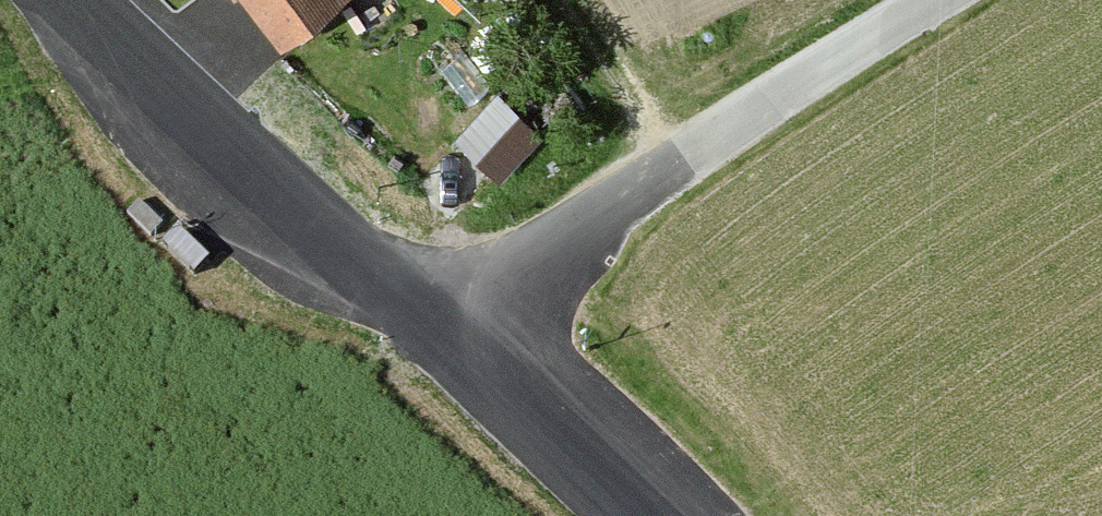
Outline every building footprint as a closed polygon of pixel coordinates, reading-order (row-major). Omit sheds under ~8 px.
[(264,50),(333,0),(227,0),(264,50)] [(529,134),(486,97),(449,140),(493,177),(529,134)]
